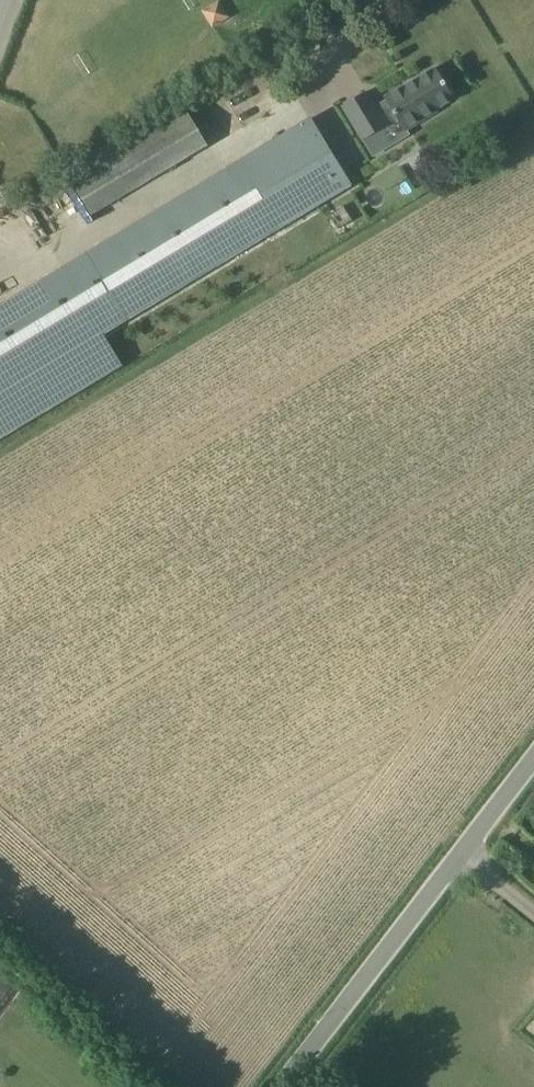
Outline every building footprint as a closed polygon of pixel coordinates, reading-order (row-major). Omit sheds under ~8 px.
[(436,110),(454,99),(435,68),(403,87),(403,86),(384,97),(386,101),(376,107),(366,92),(342,106),(363,141),(387,126),(386,124),(397,118),(405,131),(437,112),(436,110)] [(104,334),(350,187),(309,120),(64,267),(104,334)] [(0,306),(0,440),(121,367),(104,334),(64,267),(0,306)]
